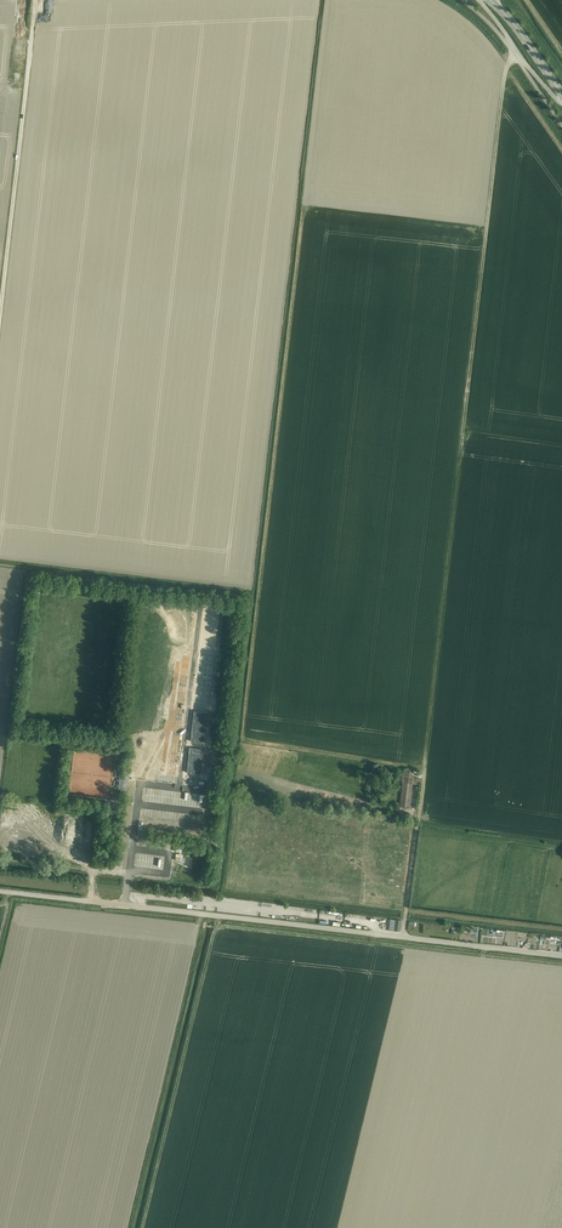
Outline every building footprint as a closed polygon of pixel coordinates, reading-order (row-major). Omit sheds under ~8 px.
[(200,665),(206,665),(207,660),(213,661),(214,656),(201,655),(200,660),(200,665)] [(200,665),(199,669),(212,671),(213,666),(213,661),(207,660),(206,665),(200,665)] [(198,679),(204,680),(205,675),(211,676),(212,671),(199,669),(198,674),(198,679)] [(198,679),(197,684),(210,686),(211,681),(211,676),(205,675),(204,680),(198,679)] [(197,689),(203,690),(203,695),(209,696),(210,691),(210,686),(197,684),(197,689)] [(197,689),(196,694),(195,699),(209,701),(209,696),(203,695),(203,690),(197,689)] [(208,707),(195,706),(194,711),(193,715),(200,716),(201,711),(207,712),(208,707)] [(193,715),(193,720),(206,722),(207,717),(207,712),(201,711),(200,716),(193,715)] [(198,731),(205,732),(205,727),(206,722),(193,720),(192,725),(199,726),(198,731)] [(199,726),(192,725),(192,730),(191,735),(204,737),(205,732),(198,731),(199,726)] [(179,745),(151,742),(149,752),(178,755),(179,745)] [(126,789),(128,771),(125,770),(125,773),(119,772),(117,788),(126,789)] [(412,784),(419,785),(420,778),(413,777),(414,772),(402,770),(401,783),(402,783),(399,807),(409,808),(412,784)] [(400,920),(395,919),(389,919),(388,930),(399,931),(400,920)]
